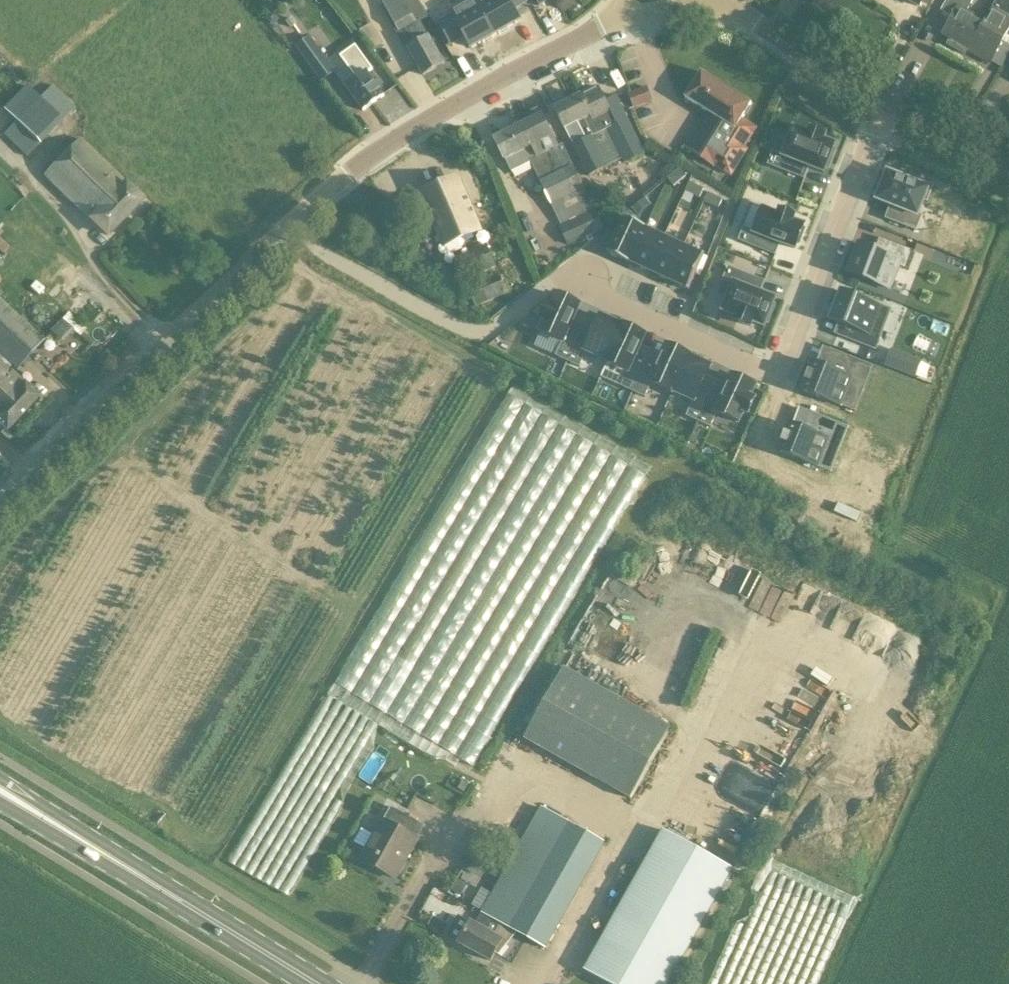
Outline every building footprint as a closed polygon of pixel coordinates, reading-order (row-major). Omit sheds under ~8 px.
[(428,16),(419,0),(380,0),(422,76),(444,64),(420,21),(428,16)] [(469,49),(496,34),(477,0),(470,0),(449,12),(451,16),(440,21),(452,42),(463,36),(469,49)] [(525,2),(524,0),(477,0),(496,34),(521,20),(515,7),(525,2)] [(976,56),(989,63),(990,61),(1001,68),(1008,55),(1008,47),(1001,42),(1008,27),(1008,0),(997,0),(992,8),(985,21),(966,11),(973,0),(947,0),(940,11),(952,17),(942,35),(951,40),(948,45),(966,55),(969,50),(977,55),(976,56)] [(376,50),(397,39),(384,15),(363,27),(376,50)] [(295,47),(320,81),(334,70),(310,37),(295,47)] [(357,79),(345,87),(362,111),(383,95),(367,73),(367,72),(372,69),(355,46),(341,56),(344,60),(357,79)] [(749,149),(746,147),(757,128),(742,118),(751,103),(702,73),(685,99),(706,112),(683,149),(713,167),(714,165),(732,177),(749,149)] [(63,125),(60,122),(75,108),(52,85),(38,99),(26,88),(4,110),(16,123),(4,135),(25,157),(38,144),(41,147),(63,125)] [(580,95),(553,109),(564,129),(572,145),(571,145),(587,178),(606,168),(606,167),(621,159),(623,164),(645,154),(616,95),(605,100),(598,87),(580,96),(580,95)] [(652,101),(647,87),(628,94),(634,108),(652,101)] [(558,227),(567,246),(604,229),(562,144),(557,147),(542,115),(493,138),(504,161),(506,160),(511,170),(530,162),(540,182),(561,226),(558,227)] [(773,151),(767,165),(805,180),(809,167),(824,173),(826,169),(831,156),(835,145),(824,140),(825,136),(811,131),(809,135),(794,129),(784,155),(773,151)] [(107,237),(143,199),(81,139),(45,176),(107,237)] [(680,168),(668,178),(674,186),(687,176),(680,168)] [(939,196),(889,173),(879,202),(901,210),(898,218),(918,222),(920,216),(933,219),(939,196)] [(480,230),(459,179),(420,195),(441,246),(480,230)] [(690,181),(686,191),(700,197),(704,188),(690,181)] [(708,192),(704,201),(719,208),(723,199),(708,192)] [(744,226),(738,240),(775,255),(780,242),(795,248),(797,244),(800,235),(804,225),(793,220),(794,216),(780,210),(778,215),(763,209),(755,230),(744,226)] [(609,230),(602,244),(611,248),(608,254),(630,264),(630,263),(629,263),(645,228),(646,229),(646,227),(625,218),(618,234),(609,230)] [(645,228),(629,263),(630,263),(649,272),(665,237),(646,229),(645,228)] [(665,237),(649,272),(668,281),(684,246),(665,237)] [(859,245),(849,273),(890,289),(898,266),(901,267),(906,270),(914,251),(879,238),(879,239),(874,251),(872,250),(859,245)] [(453,258),(463,282),(496,268),(486,245),(453,258)] [(684,246),(668,281),(688,290),(704,255),(684,246)] [(728,267),(722,281),(733,285),(723,311),(738,317),(737,321),(751,327),(753,323),(764,327),(769,316),(774,303),(775,299),(760,294),(765,281),(728,267)] [(474,308),(508,294),(498,273),(465,287),(474,308)] [(545,320),(539,331),(562,342),(556,356),(567,362),(583,328),(571,322),(581,302),(558,291),(552,303),(549,302),(541,318),(545,320)] [(832,315),(830,320),(838,323),(842,324),(837,335),(875,350),(890,310),(841,292),(836,306),(832,315)] [(7,430),(39,397),(9,369),(12,366),(16,370),(44,339),(0,298),(0,424),(7,430)] [(583,328),(567,362),(579,367),(586,353),(607,362),(625,322),(605,313),(595,333),(583,328)] [(625,322),(607,362),(627,372),(621,386),(633,392),(648,358),(636,352),(646,332),(625,322)] [(648,358),(633,392),(645,397),(651,383),(672,392),(691,352),(670,343),(660,363),(648,358)] [(854,412),(871,367),(828,350),(822,367),(812,364),(802,392),(854,412)] [(691,352),(672,392),(693,402),(686,416),(698,422),(714,388),(702,382),(711,362),(691,352)] [(901,359),(891,355),(886,367),(897,371),(901,359)] [(714,388),(698,422),(710,427),(717,413),(739,423),(745,411),(749,413),(756,397),(752,395),(758,383),(735,373),(726,393),(714,388)] [(485,767),(641,464),(499,391),(345,689),(393,714),(391,719),(485,767)] [(790,422),(778,452),(818,467),(831,472),(832,471),(830,471),(847,428),(848,429),(849,427),(805,411),(799,426),(790,422)] [(810,497),(820,500),(825,487),(815,483),(810,497)] [(817,509),(820,500),(810,497),(797,492),(794,500),(817,509)] [(563,667),(523,740),(630,800),(670,727),(563,667)] [(323,818),(364,736),(363,725),(376,723),(381,714),(372,716),(352,705),(340,707),(338,695),(328,696),(319,714),(306,716),(257,813),(266,817),(270,816),(282,823),(262,825),(262,831),(252,832),(253,840),(244,857),(281,875),(296,846),(301,845),(312,824),(323,823),(323,818)] [(464,792),(468,784),(462,781),(458,789),(464,792)] [(402,867),(417,839),(411,835),(418,823),(391,807),(384,821),(382,819),(360,860),(392,877),(398,865),(402,867)] [(471,922),(459,943),(491,961),(496,953),(499,955),(516,933),(546,950),(606,844),(541,807),(481,912),(482,913),(475,924),(471,922)] [(584,971),(608,983),(670,983),(734,869),(663,830),(584,971)] [(469,893),(462,884),(453,892),(460,901),(469,893)]
